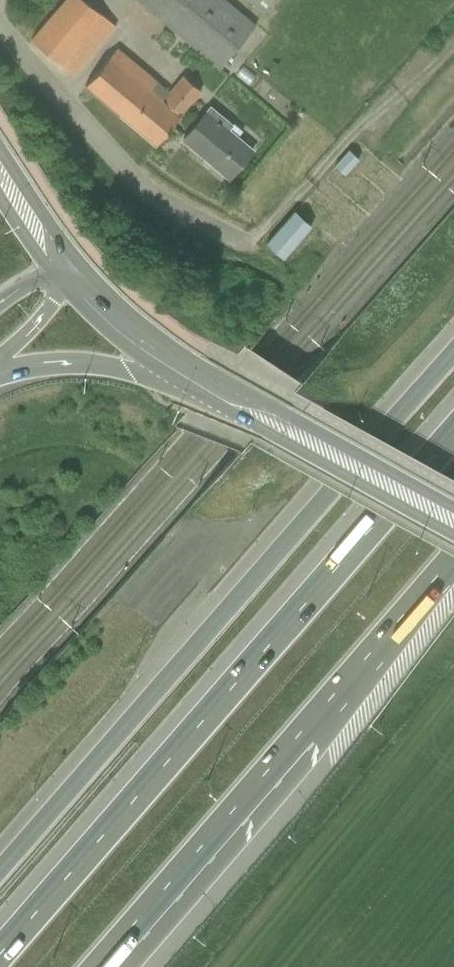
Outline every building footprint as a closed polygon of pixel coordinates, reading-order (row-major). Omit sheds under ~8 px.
[(36,40),(79,79),(124,31),(90,0),(73,0),(36,40)] [(256,28),(220,0),(130,0),(221,72),(256,28)] [(268,16),(281,0),(247,0),(268,16)] [(86,86),(157,147),(204,93),(184,76),(168,94),(117,50),(86,86)] [(186,141),(236,184),(261,155),(237,134),(242,128),(216,106),(186,141)] [(357,153),(341,168),(350,178),(366,163),(357,153)] [(290,260),(320,229),(302,213),(273,244),(290,260)]
